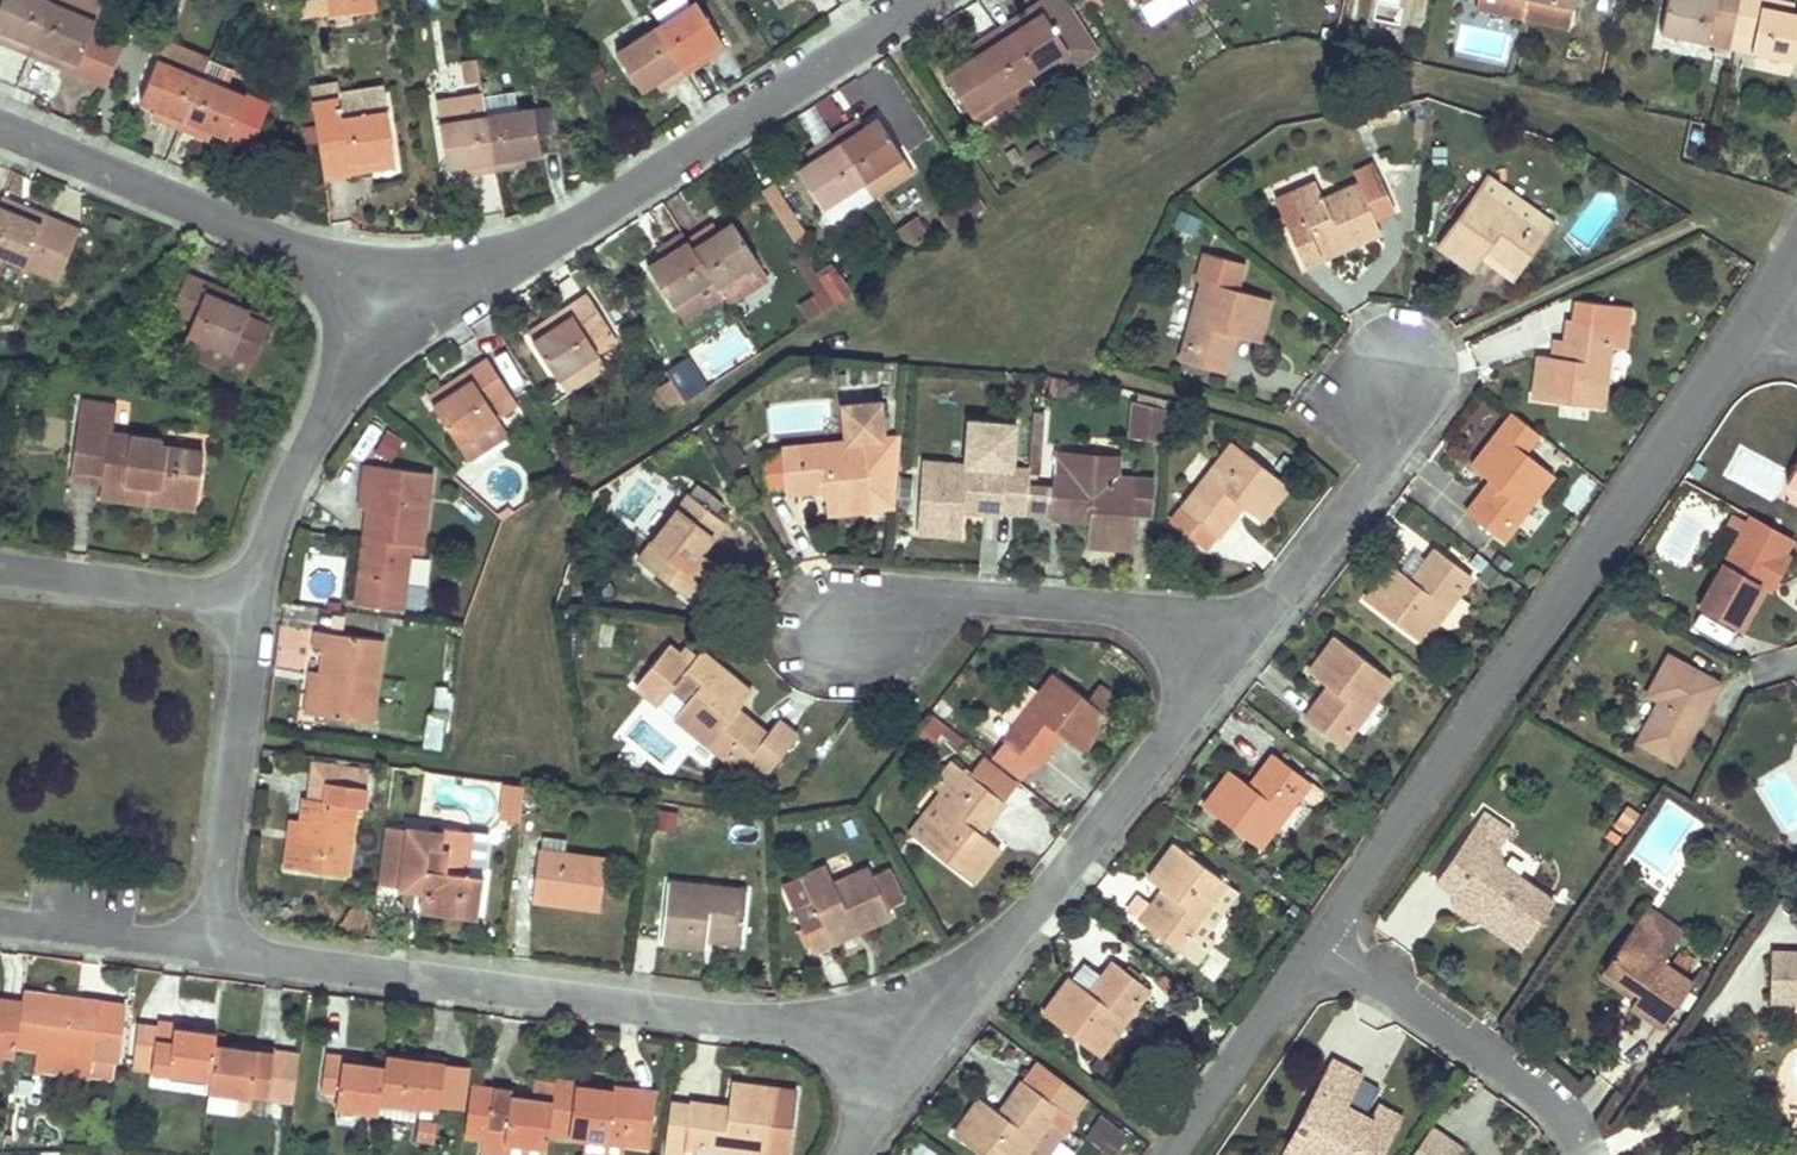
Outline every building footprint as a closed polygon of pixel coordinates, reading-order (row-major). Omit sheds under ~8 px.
[(45,0),(2,0),(0,5),(0,31),(11,36),(7,44),(30,54),(51,3),(45,0)] [(51,3),(96,21),(103,5),(92,0),(52,0),(51,3)] [(373,0),(311,0),(297,2),(300,18),(329,15),(331,19),(374,12),(373,0)] [(997,29),(1029,76),(1038,90),(1059,76),(1078,63),(1085,73),(1103,61),(1064,0),(1040,0),(1025,10),(997,29)] [(1476,7),(1521,18),(1525,0),(1477,0),(1476,7)] [(1530,0),(1525,0),(1521,18),(1568,27),(1572,9),(1530,0)] [(1572,9),(1574,0),(1530,0),(1572,9)] [(1659,31),(1730,47),(1740,0),(1666,0),(1659,31)] [(1730,47),(1796,62),(1796,13),(1789,12),(1791,4),(1776,1),(1772,0),(1740,0),(1730,47)] [(695,2),(656,28),(686,74),(706,61),(701,53),(712,46),(721,39),(695,2)] [(92,32),(96,21),(51,3),(30,54),(54,64),(57,54),(79,63),(76,72),(108,85),(125,45),(92,32)] [(656,28),(616,54),(640,91),(649,85),(659,78),(665,88),(686,74),(656,28)] [(977,43),(981,51),(968,60),(947,73),(979,124),(996,114),(988,102),(1029,76),(997,29),(977,43)] [(7,44),(11,36),(0,31),(0,41),(7,44)] [(161,109),(157,119),(180,128),(200,77),(208,59),(165,41),(141,101),(149,104),(161,109)] [(76,72),(79,63),(57,54),(54,64),(76,72)] [(464,64),(467,85),(481,83),(480,79),(478,63),(464,64)] [(1085,73),(1078,63),(1059,76),(1066,86),(1085,73)] [(1029,76),(988,102),(996,114),(998,118),(1039,92),(1038,90),(1029,76)] [(269,108),(200,77),(180,128),(204,138),(208,129),(229,138),(227,143),(236,146),(251,153),(269,108)] [(310,90),(324,177),(360,172),(398,167),(385,87),(340,94),(339,86),(310,90)] [(483,95),(436,102),(439,123),(485,116),(483,95)] [(1389,105),(1369,109),(1371,122),(1392,119),(1389,105)] [(533,109),(485,116),(494,170),(520,166),(518,156),(528,154),(541,152),(533,109)] [(485,116),(439,123),(445,167),(459,165),(470,164),(471,174),(494,170),(485,116)] [(859,130),(854,122),(832,136),(863,183),(874,200),(915,174),(878,117),(865,126),(859,130)] [(806,163),(796,170),(823,209),(863,183),(832,136),(812,148),(817,156),(806,163)] [(1377,174),(1373,165),(1353,174),(1357,183),(1377,174)] [(1397,166),(1377,174),(1393,209),(1416,197),(1420,165),(1397,166)] [(1323,199),(1316,182),(1289,194),(1301,220),(1286,227),(1304,266),(1321,258),(1319,252),(1345,241),(1348,246),(1364,238),(1380,231),(1374,218),(1393,209),(1377,174),(1357,183),(1323,199)] [(762,193),(795,242),(806,235),(773,185),(762,193)] [(1546,235),(1478,188),(1436,245),(1456,259),(1473,270),(1483,255),(1488,248),(1521,270),(1546,235)] [(1301,220),(1289,194),(1274,200),(1286,227),(1301,220)] [(977,196),(942,217),(951,231),(985,209),(977,196)] [(80,229),(3,197),(0,204),(0,265),(3,258),(58,281),(80,229)] [(1201,219),(1184,211),(1175,230),(1193,238),(1201,219)] [(896,234),(907,252),(928,238),(917,220),(896,234)] [(712,234),(707,226),(687,239),(713,281),(717,287),(723,297),(729,306),(769,280),(732,221),(722,228),(712,234)] [(687,239),(681,231),(656,249),(662,256),(654,262),(647,266),(687,323),(723,297),(717,287),(713,281),(687,239)] [(1521,270),(1488,248),(1483,255),(1516,276),(1521,270)] [(1241,263),(1201,252),(1194,279),(1200,280),(1188,322),(1171,317),(1166,336),(1184,341),(1179,361),(1221,372),(1231,335),(1237,336),(1258,342),(1263,323),(1270,299),(1234,290),(1241,263)] [(836,305),(803,255),(795,261),(818,297),(801,308),(810,322),(836,305)] [(171,312),(194,321),(189,333),(253,361),(270,320),(247,310),(235,305),(228,302),(232,292),(188,273),(171,312)] [(235,305),(238,294),(232,292),(228,302),(235,305)] [(551,327),(530,340),(557,380),(597,354),(617,340),(586,294),(559,311),(546,319),(551,327)] [(1610,344),(1612,325),(1627,327),(1629,306),(1575,300),(1572,320),(1570,320),(1566,359),(1558,358),(1538,356),(1533,399),(1603,407),(1610,344)] [(546,319),(526,333),(530,340),(551,327),(546,319)] [(1624,346),(1627,327),(1612,325),(1610,344),(1624,346)] [(189,333),(178,357),(242,384),(253,361),(189,333)] [(1231,335),(1221,372),(1228,374),(1237,336),(1231,335)] [(597,354),(557,380),(567,396),(608,371),(597,354)] [(471,380),(432,405),(457,445),(498,418),(490,406),(509,393),(486,358),(472,367),(466,371),(471,380)] [(672,382),(684,401),(708,386),(690,359),(666,374),(672,382)] [(672,382),(654,393),(666,413),(684,401),(672,382)] [(894,507),(900,438),(882,439),(879,402),(843,406),(846,442),(767,449),(768,460),(772,498),(790,497),(789,489),(829,485),(830,493),(832,513),(849,511),(894,507)] [(164,441),(113,435),(117,408),(81,404),(73,470),(107,474),(105,489),(104,498),(148,503),(150,486),(162,487),(161,495),(198,500),(204,453),(163,448),(164,441)] [(1135,404),(1132,435),(1165,437),(1167,406),(1135,404)] [(1554,475),(1527,455),(1540,437),(1511,415),(1492,440),(1471,467),(1487,479),(1493,484),(1469,514),(1501,540),(1554,475)] [(498,418),(457,445),(470,464),(511,437),(498,418)] [(1002,509),(1002,517),(1026,519),(1028,486),(1029,470),(1005,468),(1006,457),(1013,457),(1015,423),(969,419),(965,465),(923,462),(917,532),(937,533),(961,535),(963,514),(964,507),(1002,509)] [(374,455),(393,463),(403,439),(383,431),(374,455)] [(1287,486),(1232,441),(1179,506),(1181,508),(1168,523),(1206,554),(1220,538),(1215,534),(1240,504),(1245,508),(1259,520),(1274,501),(1287,486)] [(721,452),(731,471),(747,462),(737,443),(721,452)] [(1028,486),(1026,519),(1051,520),(1051,514),(1090,517),(1090,523),(1088,544),(1111,546),(1133,548),(1138,478),(1121,477),(1122,459),(1056,454),(1053,487),(1028,486)] [(772,498),(768,460),(751,462),(754,500),(772,498)] [(1713,468),(1701,460),(1691,476),(1703,484),(1713,468)] [(1788,481),(1796,486),(1796,464),(1788,481)] [(421,547),(431,474),(364,465),(358,507),(369,508),(355,605),(404,611),(412,546),(421,547)] [(73,470),(71,485),(105,489),(107,474),(73,470)] [(1487,479),(1463,509),(1469,514),(1493,484),(1487,479)] [(789,489),(790,497),(830,493),(829,485),(789,489)] [(150,486),(148,503),(197,509),(198,500),(161,495),(162,487),(150,486)] [(688,494),(636,558),(694,602),(720,568),(704,555),(698,550),(722,518),(716,514),(723,504),(709,494),(701,503),(688,494)] [(1215,534),(1220,538),(1245,508),(1240,504),(1215,534)] [(964,507),(963,514),(1002,517),(1002,509),(964,507)] [(1051,514),(1051,520),(1090,523),(1090,517),(1051,514)] [(1793,539),(1749,515),(1700,607),(1744,631),(1762,596),(1767,586),(1773,576),(1779,580),(1792,556),(1786,552),(1793,539)] [(722,518),(698,550),(704,555),(727,523),(722,518)] [(1433,547),(1408,578),(1414,582),(1438,551),(1433,547)] [(1408,578),(1392,565),(1379,582),(1365,601),(1422,642),(1471,575),(1438,551),(1414,582),(1408,578)] [(427,586),(428,560),(414,559),(412,585),(427,586)] [(1779,580),(1773,576),(1767,586),(1773,590),(1779,580)] [(1658,602),(1653,613),(1665,620),(1670,609),(1658,602)] [(372,723),(381,640),(315,631),(312,648),(323,650),(321,662),(319,671),(322,671),(317,716),(372,723)] [(1393,680),(1336,637),(1325,652),(1310,672),(1325,685),(1331,689),(1308,721),(1341,746),(1393,680)] [(666,646),(635,686),(656,705),(672,686),(688,699),(674,717),(739,769),(746,762),(767,777),(797,739),(777,723),(765,738),(735,713),(750,693),(731,678),(700,653),(695,659),(681,649),(675,654),(666,646)] [(1700,673),(1668,655),(1648,693),(1659,699),(1638,739),(1676,760),(1719,684),(1700,673)] [(310,670),(306,714),(317,716),(322,671),(319,671),(310,670)] [(1095,734),(1107,716),(1053,673),(1039,691),(1014,724),(1003,739),(1010,745),(1002,755),(1019,768),(1026,758),(1037,766),(1059,735),(1082,752),(1095,734)] [(1031,684),(1005,717),(1014,724),(1039,691),(1031,684)] [(1325,685),(1302,716),(1308,721),(1331,689),(1325,685)] [(435,688),(427,749),(444,751),(451,690),(435,688)] [(939,728),(929,720),(919,733),(928,740),(939,728)] [(1271,752),(1247,784),(1252,788),(1277,756),(1271,752)] [(1247,784),(1230,771),(1218,787),(1203,807),(1258,848),(1298,795),(1311,806),(1321,804),(1325,799),(1324,791),(1277,756),(1252,788),(1247,784)] [(330,783),(367,787),(369,769),(313,761),(308,799),(322,801),(324,782),(330,783)] [(951,801),(919,840),(973,882),(988,863),(999,847),(983,835),(977,830),(1001,799),(954,762),(933,786),(940,793),(951,801)] [(328,802),(330,783),(324,782),(322,801),(328,802)] [(328,802),(322,801),(308,799),(304,798),(302,809),(300,820),(295,868),(348,875),(357,805),(364,806),(367,787),(330,783),(328,802)] [(524,785),(507,783),(502,820),(519,823),(521,807),(524,789),(524,785)] [(940,793),(909,833),(919,840),(951,801),(940,793)] [(1001,799),(977,830),(983,835),(1008,804),(1001,799)] [(1490,808),(1442,880),(1458,891),(1480,907),(1490,907),(1499,913),(1492,923),(1526,948),(1560,901),(1507,864),(1504,848),(1492,840),(1506,820),(1490,808)] [(295,868),(300,820),(292,819),(285,867),(295,868)] [(1518,828),(1506,820),(1492,840),(1504,848),(1518,828)] [(465,873),(471,832),(440,828),(439,834),(385,827),(377,883),(402,887),(404,875),(423,878),(422,883),(430,884),(429,889),(422,888),(422,889),(419,907),(478,916),(484,876),(465,873)] [(1234,888),(1175,846),(1162,862),(1148,880),(1167,894),(1175,900),(1151,931),(1200,966),(1218,943),(1209,937),(1201,931),(1234,888)] [(606,860),(539,850),(533,900),(600,909),(606,860)] [(812,901),(793,910),(813,951),(832,942),(830,938),(856,926),(858,930),(865,926),(891,914),(887,905),(905,896),(892,868),(874,877),(869,867),(834,883),(826,866),(802,877),(803,881),(812,901)] [(422,883),(423,878),(404,875),(402,887),(422,889),(422,888),(429,889),(430,884),(422,883)] [(803,881),(784,889),(793,910),(812,901),(803,881)] [(747,892),(668,882),(662,942),(706,946),(706,943),(707,936),(742,939),(747,892)] [(1209,937),(1242,895),(1234,888),(1201,931),(1209,937)] [(1480,907),(1458,891),(1459,910),(1472,920),(1483,917),(1492,923),(1499,913),(1490,907),(1480,907)] [(1151,931),(1175,900),(1167,894),(1144,926),(1151,931)] [(348,930),(364,933),(367,912),(355,910),(350,916),(348,930)] [(1694,982),(1666,961),(1685,934),(1653,911),(1615,963),(1648,987),(1642,996),(1634,1006),(1648,1017),(1662,1027),(1694,982)] [(742,939),(707,936),(706,943),(741,945),(742,939)] [(1772,951),(1770,1004),(1796,1005),(1796,952),(1772,951)] [(1100,972),(1085,960),(1071,978),(1044,1013),(1099,1055),(1149,989),(1111,959),(1100,972)] [(1615,963),(1608,971),(1642,996),(1648,987),(1615,963)] [(49,993),(24,990),(22,1000),(16,1047),(39,1050),(94,1058),(91,1081),(114,1085),(125,1006),(108,1004),(100,1003),(100,1000),(79,997),(78,1003),(48,1000),(49,993)] [(79,997),(49,993),(48,1000),(78,1003),(79,997)] [(1,1057),(15,1059),(16,1047),(22,1000),(1,997),(0,1004),(0,1063),(1,1057)] [(179,1022),(158,1020),(157,1028),(152,1072),(211,1080),(215,1045),(217,1034),(193,1030),(179,1028),(179,1022)] [(140,1025),(135,1070),(152,1072),(157,1028),(140,1025)] [(235,1047),(215,1045),(211,1080),(209,1093),(252,1098),(254,1083),(271,1085),(272,1079),(275,1047),(254,1045),(254,1049),(235,1047)] [(301,1050),(275,1047),(272,1079),(277,1080),(296,1083),(301,1050)] [(94,1058),(39,1050),(36,1074),(91,1081),(94,1058)] [(348,1056),(326,1054),(321,1093),(337,1095),(336,1107),(378,1115),(385,1067),(365,1064),(347,1062),(348,1056)] [(446,1058),(425,1055),(423,1061),(406,1058),(387,1055),(385,1067),(378,1115),(378,1117),(416,1122),(418,1108),(439,1111),(439,1106),(445,1065),(446,1058)] [(1334,1060),(1316,1093),(1320,1095),(1327,1100),(1321,1110),(1314,1106),(1299,1134),(1310,1139),(1301,1154),(1331,1154),(1332,1154),(1334,1154),(1388,1154),(1407,1121),(1385,1109),(1376,1125),(1350,1110),(1367,1079),(1353,1071),(1334,1060)] [(470,1068),(445,1065),(439,1106),(464,1109),(470,1068)] [(1059,1107),(1069,1093),(1032,1067),(1022,1081),(1025,1083),(1059,1107)] [(627,1144),(650,1148),(657,1092),(627,1088),(613,1086),(612,1092),(585,1088),(585,1082),(556,1078),(555,1085),(553,1102),(548,1134),(588,1139),(627,1144)] [(277,1080),(272,1079),(271,1085),(269,1102),(275,1103),(277,1080)] [(1020,1079),(996,1111),(1001,1115),(1025,1083),(1022,1081),(1020,1079)] [(275,1103),(293,1106),(296,1083),(277,1080),(275,1103)] [(613,1086),(585,1082),(585,1088),(612,1092),(613,1086)] [(666,1154),(683,1154),(684,1148),(749,1154),(769,1154),(777,1088),(752,1085),(733,1082),(730,1108),(672,1102),(666,1154)] [(555,1085),(539,1083),(536,1100),(553,1102),(555,1085)] [(955,1135),(983,1154),(1046,1154),(1074,1117),(1059,1107),(1025,1083),(1001,1115),(996,1111),(980,1100),(970,1114),(955,1135)] [(472,1084),(469,1105),(491,1108),(494,1087),(472,1084)] [(485,1154),(546,1154),(548,1134),(553,1102),(536,1100),(522,1097),(515,1096),(516,1090),(494,1087),(491,1108),(469,1105),(465,1135),(487,1139),(484,1154),(485,1154)] [(1327,1100),(1320,1095),(1314,1106),(1321,1110),(1327,1100)] [(1110,1154),(1117,1154),(1131,1135),(1103,1116),(1087,1138),(1110,1154)] [(438,1124),(420,1122),(417,1141),(435,1143),(438,1124)] [(1450,1138),(1436,1128),(1417,1154),(1439,1154),(1444,1148),(1453,1154),(1464,1154),(1467,1150),(1450,1138)] [(1299,1134),(1287,1154),(1301,1154),(1310,1139),(1299,1134)] [(588,1139),(586,1154),(625,1154),(627,1144),(588,1139)] [(914,1154),(940,1154),(918,1145),(914,1154)]
